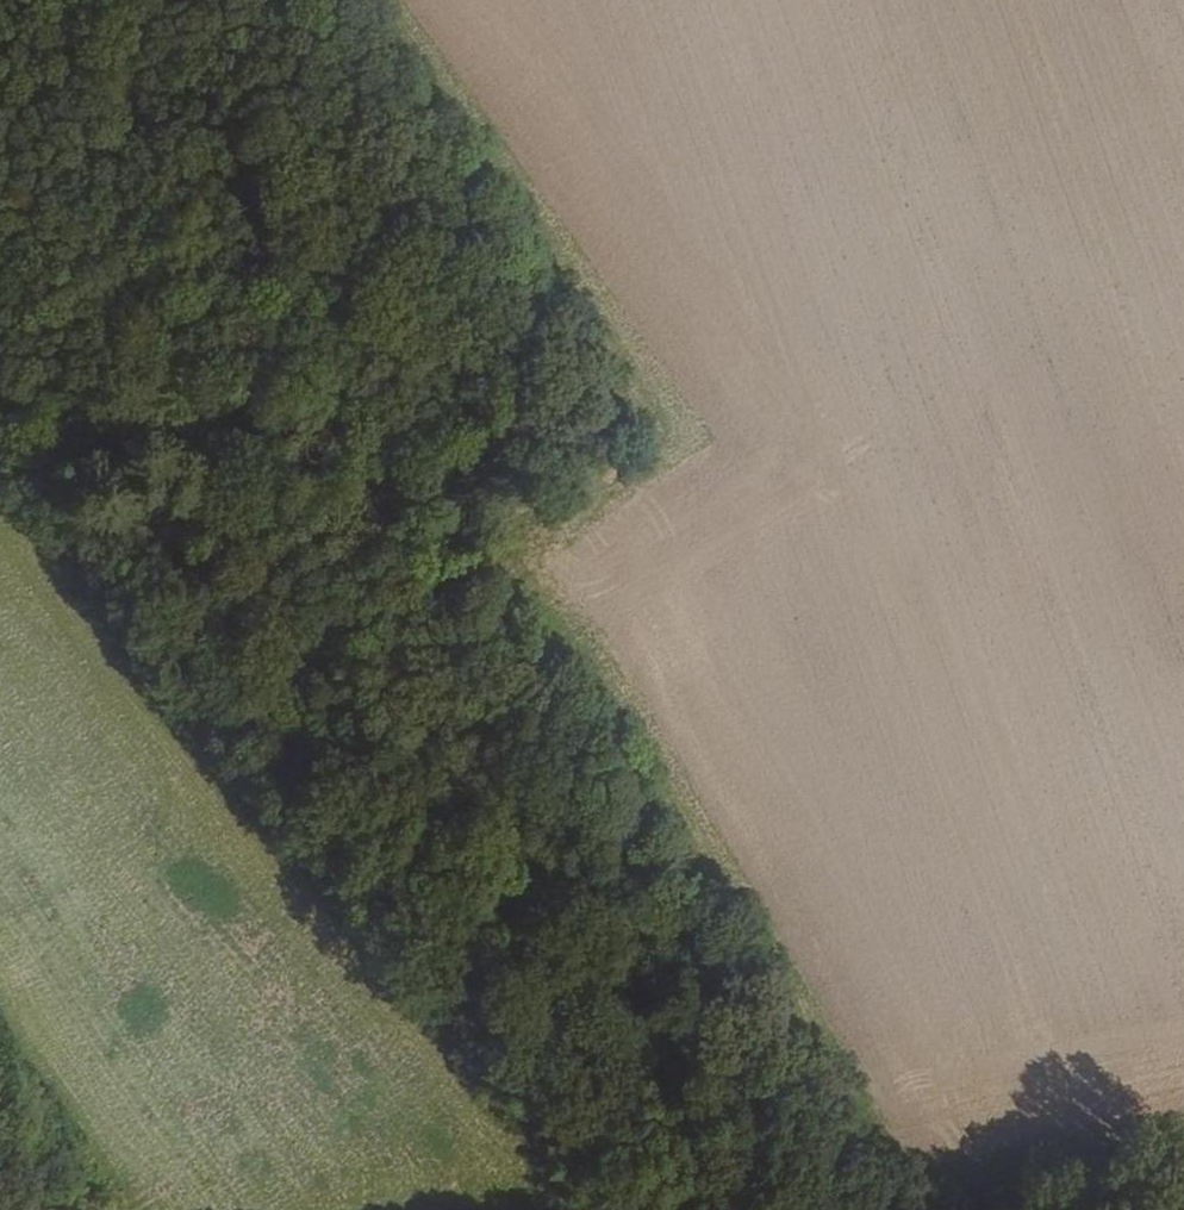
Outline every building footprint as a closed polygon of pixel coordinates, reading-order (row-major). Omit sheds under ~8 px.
[(508,1170),(495,1180),(504,1190),(516,1182),(508,1170)]
